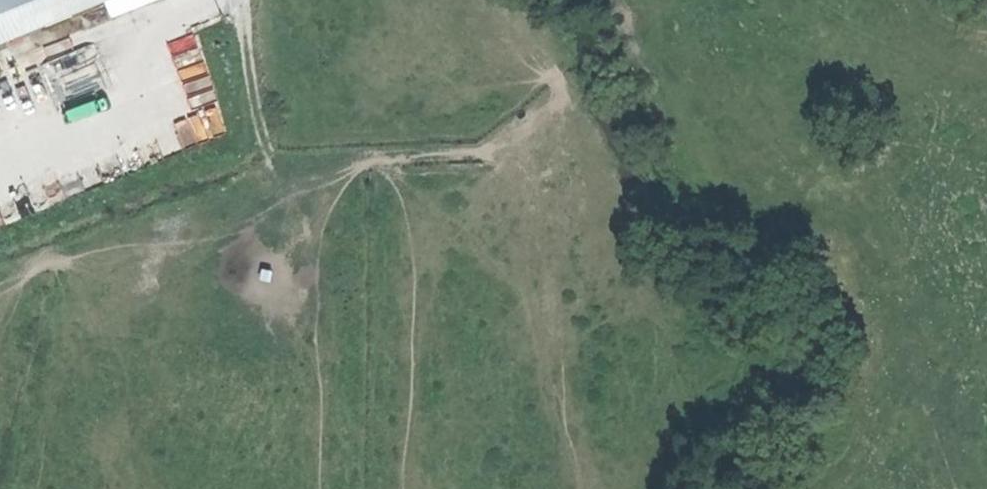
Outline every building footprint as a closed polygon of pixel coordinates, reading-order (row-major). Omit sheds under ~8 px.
[(104,0),(0,0),(0,42),(104,0)] [(204,112),(179,121),(187,145),(213,136),(204,112)]
